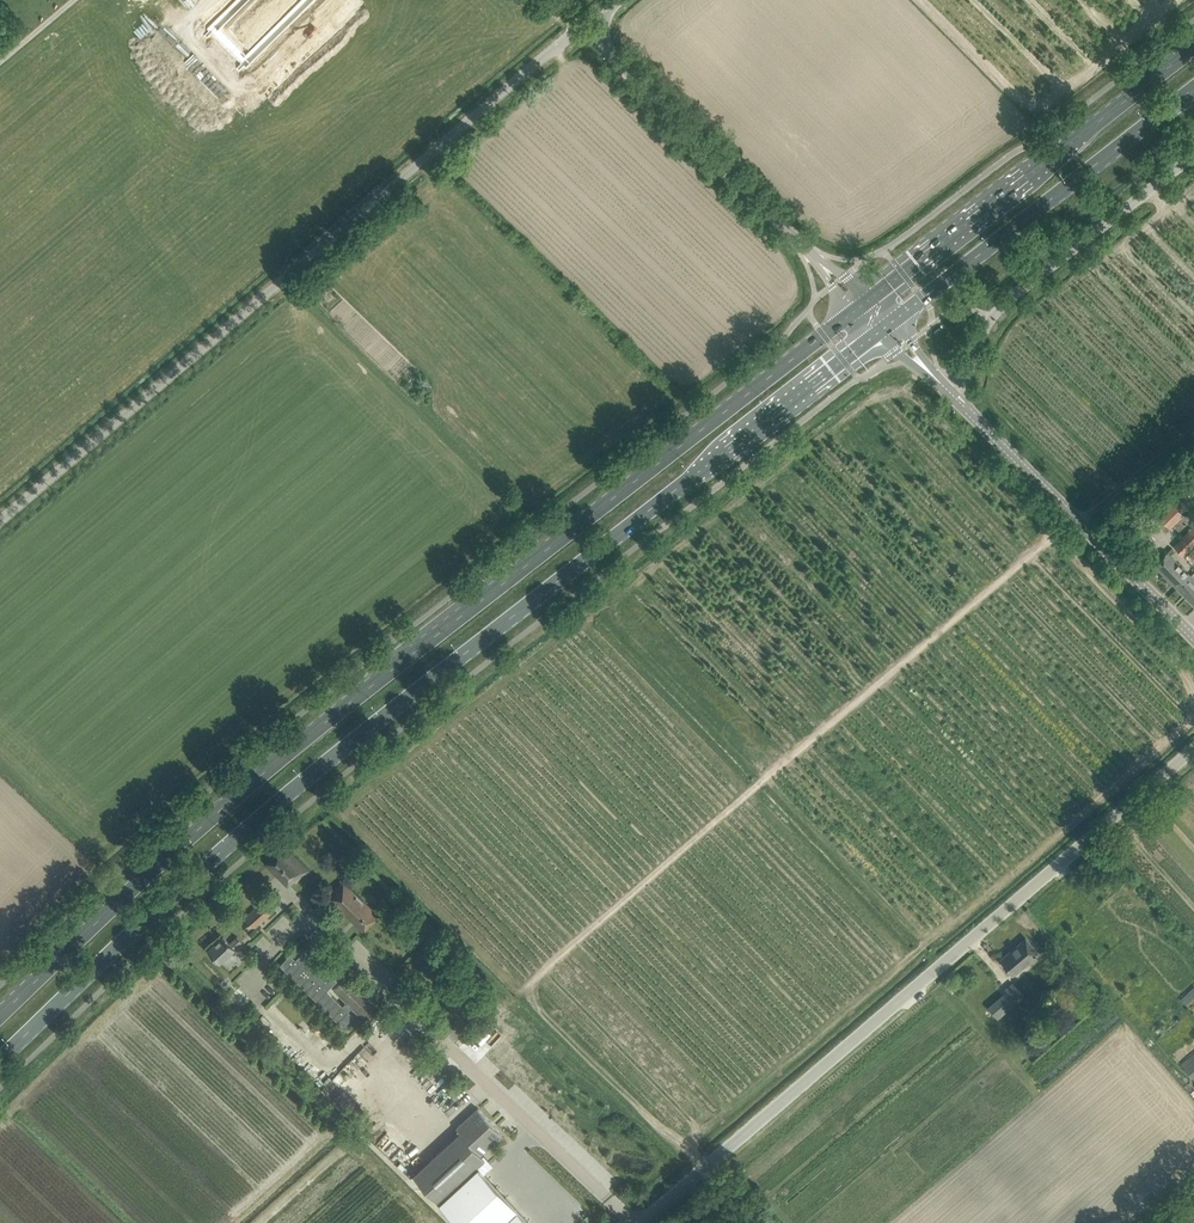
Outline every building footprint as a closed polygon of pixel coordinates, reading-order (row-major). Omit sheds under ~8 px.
[(198,18),(252,73),(326,0),(217,0),(198,18)] [(1183,489),(1174,497),(1176,499),(1180,503),(1189,495),(1183,489)] [(1158,517),(1169,528),(1183,515),(1172,504),(1158,517)] [(1184,556),(1193,546),(1193,526),(1174,546),(1184,556)] [(1167,552),(1155,565),(1193,604),(1193,579),(1167,552)] [(267,862),(288,884),(293,879),(296,882),(308,871),(284,846),(267,862)] [(328,896),(363,930),(378,915),(343,880),(328,896)] [(244,919),(253,929),(274,910),(265,900),(244,919)] [(209,950),(221,962),(234,950),(242,942),(238,936),(230,943),(224,936),(209,950)] [(1001,959),(1009,968),(1014,974),(1038,953),(1026,938),(1001,959)] [(327,990),(334,984),(338,980),(306,949),(296,960),(290,954),(280,965),(343,1027),(354,1016),(349,1011),(352,1007),(367,1021),(379,1008),(347,977),(335,990),(347,1002),(343,1006),(327,990)] [(989,1008),(997,1017),(998,1017),(1023,995),(1013,983),(1005,990),(1007,992),(989,1008)] [(228,999),(241,1011),(252,1000),(239,987),(228,999)] [(440,1028),(454,1042),(464,1031),(450,1018),(440,1028)] [(1193,1079),(1193,1053),(1181,1064),(1193,1079)] [(1189,1082),(1185,1086),(1193,1096),(1193,1087),(1189,1082)] [(414,1175),(438,1202),(477,1166),(486,1158),(482,1154),(503,1134),(478,1108),(457,1128),(461,1132),(414,1175)] [(439,1203),(458,1222),(531,1222),(479,1167),(439,1203)]
